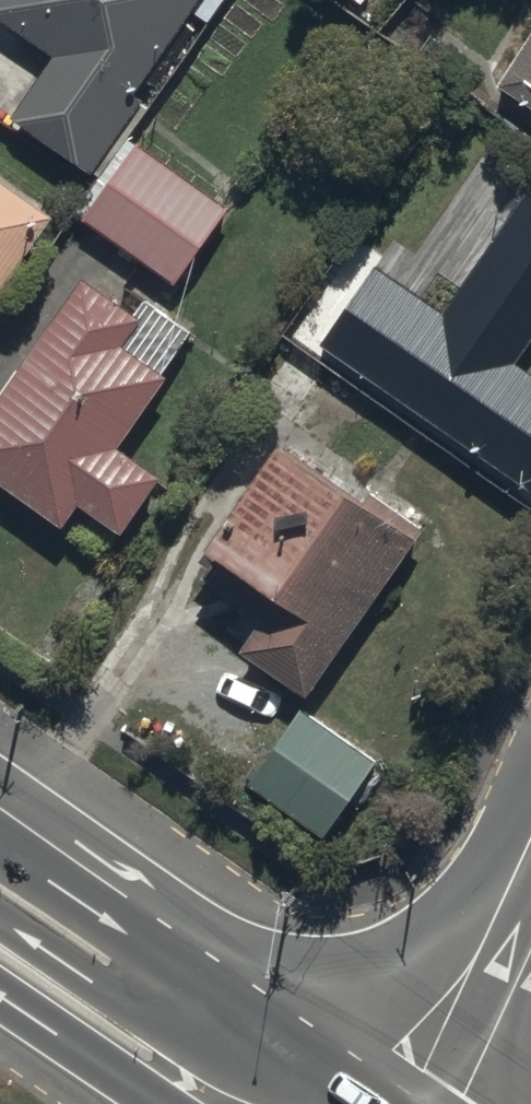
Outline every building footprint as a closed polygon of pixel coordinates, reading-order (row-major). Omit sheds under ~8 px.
[(89,181),(218,0),(18,0),(0,25),(0,27),(62,71),(19,132),(89,181)] [(530,122),(530,54),(500,102),(530,122)] [(146,153),(91,230),(184,295),(238,219),(146,153)] [(321,344),(530,489),(530,487),(530,379),(512,366),(530,339),(530,196),(526,192),(441,314),(375,268),(321,344)] [(57,233),(0,193),(0,314),(57,233)] [(90,522),(128,549),(166,496),(125,468),(197,358),(90,288),(0,427),(0,496),(75,545),(90,522)] [(249,672),(313,713),(427,538),(363,497),(281,444),(191,582),(273,635),(249,672)] [(375,772),(302,720),(254,787),(327,839),(375,772)]
